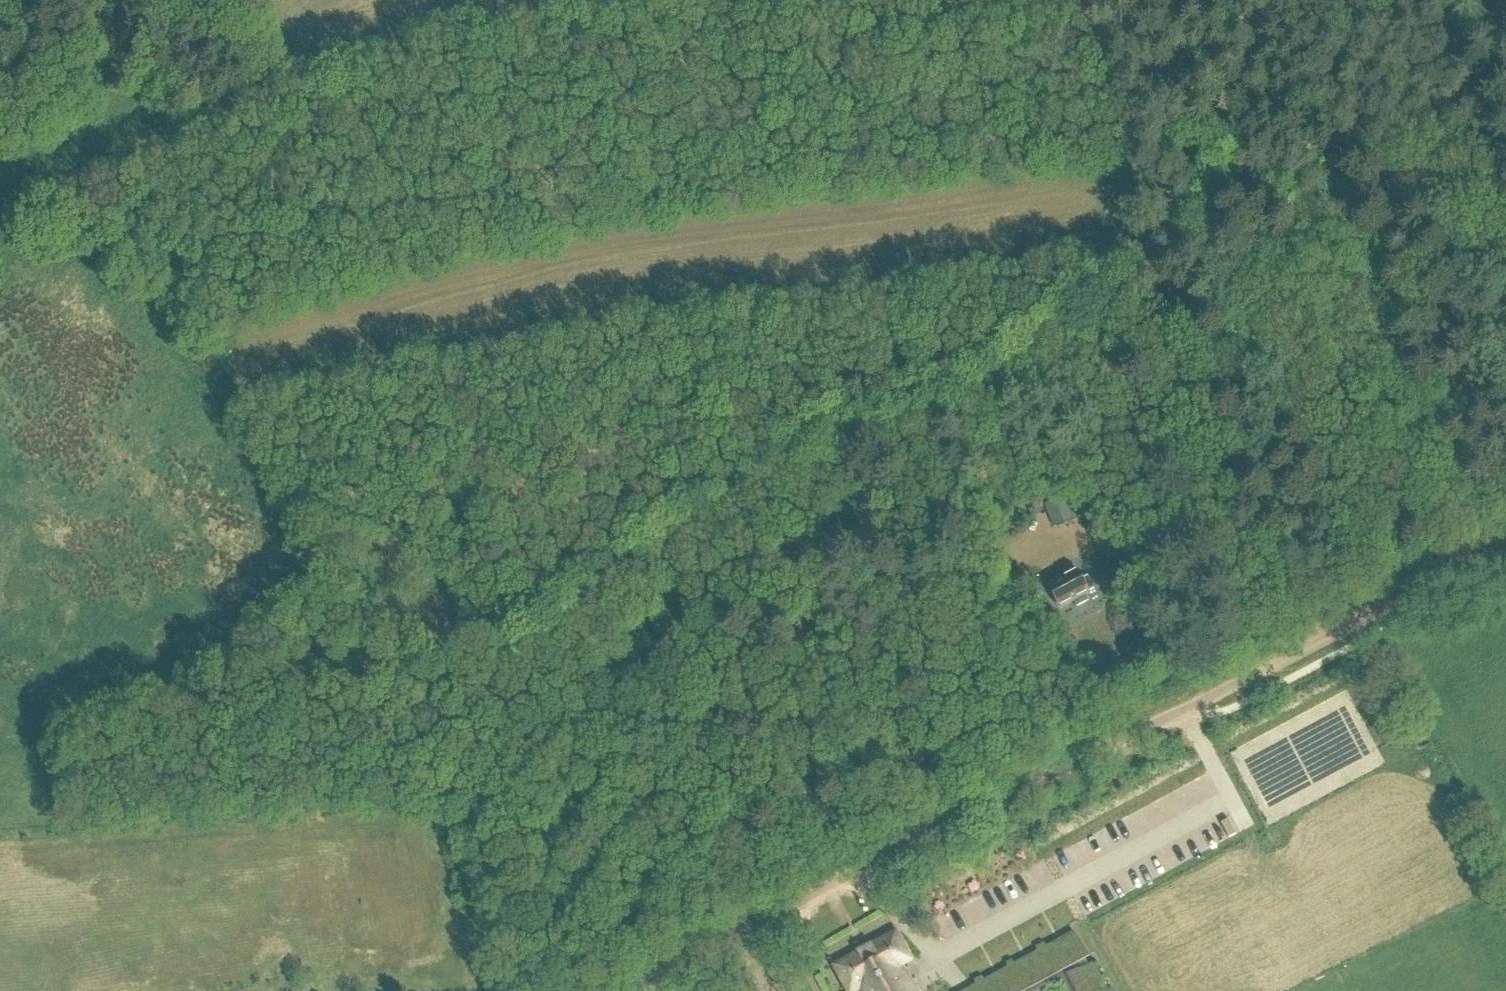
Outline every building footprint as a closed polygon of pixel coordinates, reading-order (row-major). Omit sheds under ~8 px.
[(1053,527),(1073,519),(1064,498),(1045,506),(1053,527)] [(1049,587),(1060,608),(1087,593),(1094,589),(1088,577),(1081,581),(1076,573),(1049,587)] [(915,983),(913,985),(903,966),(914,961),(900,933),(838,965),(852,990),(920,990),(915,983)] [(1072,938),(1048,952),(1043,946),(1035,951),(1037,958),(1017,969),(1012,963),(1006,967),(1008,973),(987,985),(983,980),(975,985),(976,990),(975,990),(1051,990),(1055,989),(1062,990),(1101,990),(1072,938)]
